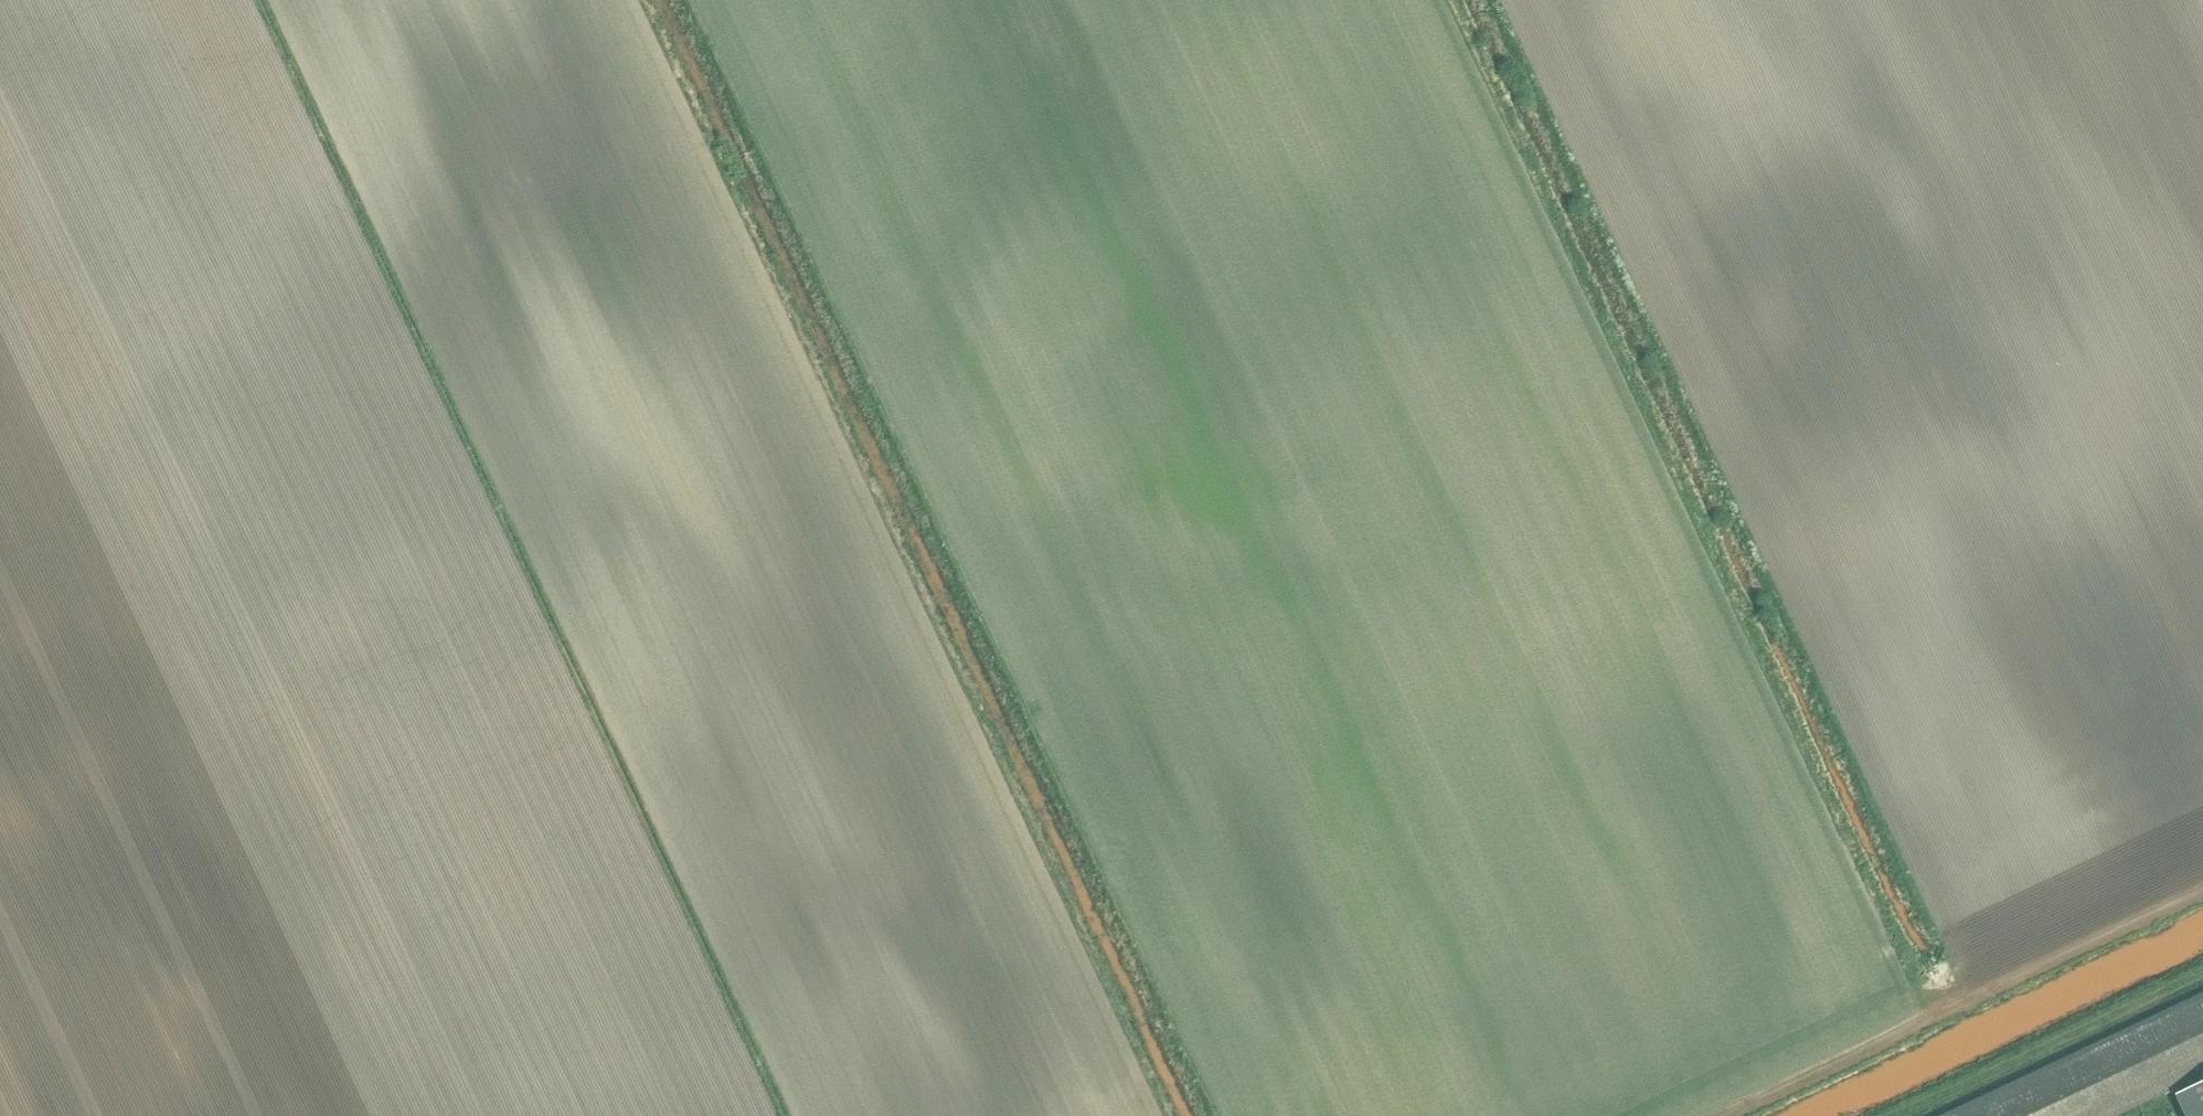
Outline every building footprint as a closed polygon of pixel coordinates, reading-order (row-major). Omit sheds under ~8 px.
[(1947,1115),(2119,1115),(2202,1077),(2202,996),(1947,1115)] [(2179,1097),(2188,1115),(2202,1115),(2202,1086),(2179,1097)]
